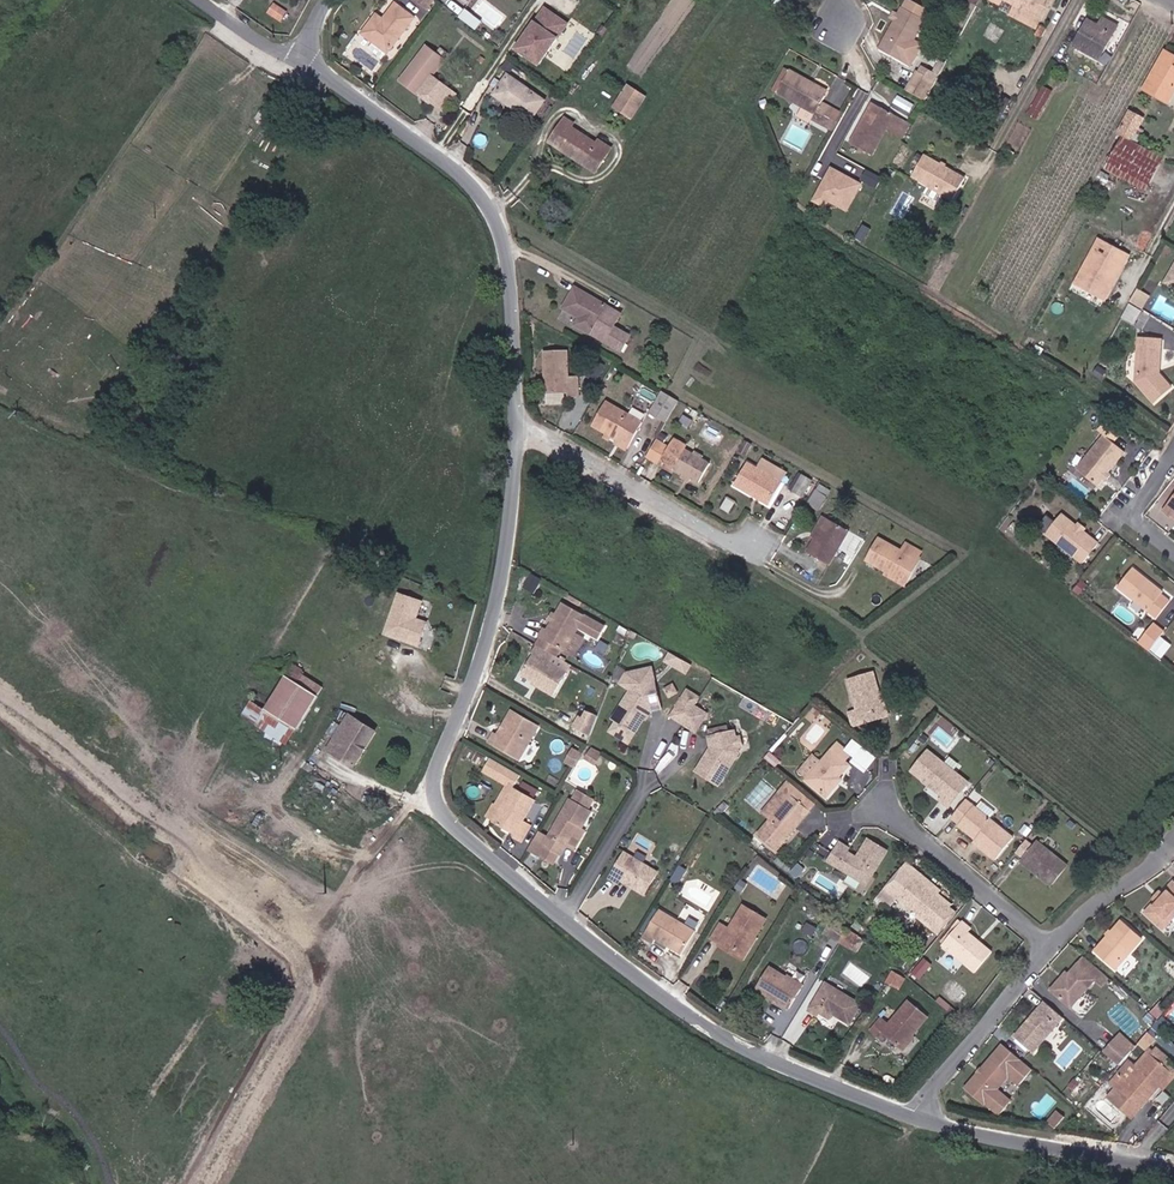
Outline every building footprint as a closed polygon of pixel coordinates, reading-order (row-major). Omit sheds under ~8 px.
[(434,0),(414,0),(427,9),(434,0)] [(1042,19),(1052,0),(1006,0),(1042,19)] [(268,12),(280,20),(286,11),(275,3),(268,12)] [(380,23),(373,18),(362,34),(374,43),(369,50),(382,59),(387,52),(388,53),(414,18),(395,3),(384,19),(380,23)] [(907,3),(904,9),(924,20),(927,14),(907,3)] [(903,61),(914,41),(925,20),(924,20),(904,9),(903,8),(879,49),(903,61)] [(517,49),(539,64),(567,25),(545,9),(517,49)] [(459,18),(466,24),(472,17),(465,11),(459,18)] [(519,16),(513,11),(504,22),(511,26),(519,16)] [(377,14),(373,18),(380,23),(384,19),(377,14)] [(1073,45),(1097,58),(1099,59),(1116,26),(1103,18),(1098,25),(1087,19),(1073,45)] [(578,30),(572,38),(579,43),(583,45),(588,37),(578,30)] [(579,43),(572,38),(546,75),(556,82),(571,59),(568,57),(579,43)] [(920,45),(914,41),(903,61),(909,65),(920,45)] [(432,77),(444,60),(426,47),(400,81),(418,95),(419,92),(422,95),(422,99),(429,104),(432,103),(442,110),(455,94),(432,77)] [(1173,93),(1173,84),(1173,83),(1173,56),(1164,50),(1143,90),(1168,104),(1173,93)] [(940,62),(934,72),(939,75),(944,64),(940,62)] [(922,65),(918,72),(935,80),(939,75),(934,72),(922,65)] [(777,93),(790,71),(786,68),(773,90),(777,93)] [(822,102),(825,96),(806,86),(809,81),(790,71),(777,93),(815,115),(812,120),(821,126),(832,107),(822,102)] [(918,72),(908,91),(925,101),(935,80),(918,72)] [(545,100),(507,74),(493,95),(531,121),(545,100)] [(1066,83),(1059,79),(1056,86),(1062,89),(1066,83)] [(806,86),(825,96),(827,91),(809,81),(806,86)] [(645,97),(628,85),(614,106),(632,119),(645,97)] [(1051,92),(1042,86),(1027,113),(1037,119),(1051,92)] [(994,108),(1003,113),(1011,100),(1002,95),(994,108)] [(886,129),(894,115),(872,103),(849,143),(872,155),(886,129)] [(842,113),(832,107),(821,126),(833,131),(842,113)] [(1142,119),(1129,112),(1117,132),(1130,140),(1142,119)] [(909,123),(894,115),(886,129),(902,137),(909,123)] [(548,143),(582,164),(584,160),(598,168),(611,147),(598,139),(596,143),(572,127),(574,123),(565,117),(548,143)] [(1106,168),(1142,188),(1159,158),(1122,138),(1106,168)] [(924,156),(912,177),(928,187),(924,194),(939,203),(944,195),(952,200),(965,179),(924,156)] [(1159,158),(1142,188),(1145,190),(1162,159),(1159,158)] [(584,160),(582,164),(595,173),(598,168),(584,160)] [(853,204),(859,193),(850,187),(844,199),(853,204)] [(868,198),(859,193),(853,204),(862,209),(868,198)] [(1128,257),(1098,240),(1075,283),(1104,299),(1128,257)] [(1173,290),(1173,272),(1173,271),(1173,270),(1173,259),(1161,282),(1173,290)] [(563,308),(578,317),(583,320),(579,326),(592,334),(593,333),(621,350),(630,335),(614,325),(621,313),(575,287),(563,308)] [(1129,302),(1134,305),(1142,292),(1137,289),(1129,302)] [(1134,305),(1140,309),(1148,296),(1142,292),(1134,305)] [(1134,324),(1141,310),(1140,309),(1134,305),(1129,302),(1121,316),(1134,324)] [(583,320),(578,317),(575,323),(579,326),(583,320)] [(1160,340),(1137,338),(1134,380),(1153,402),(1170,386),(1158,372),(1160,340)] [(544,351),(545,378),(546,394),(557,393),(557,397),(579,396),(578,377),(569,377),(568,351),(544,351)] [(666,422),(679,400),(663,391),(650,412),(666,422)] [(617,439),(628,446),(642,422),(605,401),(592,425),(605,432),(603,438),(609,441),(612,437),(617,439)] [(1097,485),(1102,479),(1107,473),(1125,452),(1112,442),(1120,432),(1105,421),(1097,430),(1103,435),(1076,469),(1097,485)] [(626,451),(628,446),(617,439),(614,444),(626,451)] [(656,440),(647,456),(672,470),(674,467),(684,473),(690,478),(699,483),(710,464),(701,459),(703,456),(698,453),(698,454),(694,452),(693,454),(684,449),(686,447),(674,440),(670,447),(656,440)] [(759,495),(757,499),(769,506),(782,482),(747,461),(734,485),(751,495),(753,491),(759,495)] [(814,480),(800,471),(791,488),(805,496),(814,480)] [(826,495),(817,489),(809,502),(819,508),(826,495)] [(1173,519),(1173,503),(1165,514),(1172,521),(1173,519)] [(1098,544),(1082,531),(1077,527),(1061,514),(1046,534),(1083,563),(1098,544)] [(822,516),(818,523),(822,526),(814,539),(807,552),(829,565),(848,531),(822,516)] [(822,526),(818,523),(810,536),(814,539),(822,526)] [(869,559),(888,570),(903,579),(914,559),(916,560),(922,551),(907,543),(902,551),(881,539),(869,559)] [(903,579),(888,570),(887,573),(905,584),(918,562),(916,560),(914,559),(903,579)] [(1163,594),(1133,570),(1118,588),(1157,619),(1170,603),(1161,596),(1163,594)] [(423,603),(401,595),(387,630),(420,643),(425,630),(413,626),(416,620),(423,603)] [(541,639),(537,646),(554,656),(558,648),(566,652),(575,636),(580,628),(599,639),(606,627),(564,604),(557,615),(553,623),(549,631),(545,629),(540,639),(541,639)] [(413,626),(425,630),(427,625),(416,620),(413,626)] [(1154,627),(1139,645),(1150,653),(1165,635),(1154,627)] [(575,636),(566,652),(574,657),(584,642),(575,636)] [(554,656),(537,646),(533,655),(534,656),(524,675),(535,682),(540,685),(539,688),(555,697),(568,676),(549,665),(554,656)] [(284,675),(299,684),(306,673),(292,663),(284,675)] [(241,715),(254,723),(262,710),(284,675),(272,668),(241,715)] [(649,683),(655,682),(653,672),(649,670),(628,674),(621,684),(631,690),(634,686),(638,685),(649,683)] [(887,711),(881,694),(876,674),(850,681),(859,711),(862,719),(887,711)] [(262,710),(294,730),(297,731),(319,696),(299,684),(284,675),(262,710)] [(655,682),(649,683),(638,685),(634,686),(631,690),(613,718),(633,732),(649,708),(660,706),(655,682)] [(678,693),(673,685),(665,689),(670,697),(678,693)] [(885,692),(881,694),(887,711),(862,719),(859,711),(850,714),(855,728),(892,717),(885,692)] [(695,707),(698,702),(686,695),(683,699),(695,707)] [(672,716),(685,724),(695,707),(683,699),(672,716)] [(695,707),(685,724),(695,731),(706,714),(695,707)] [(254,723),(282,740),(287,743),(294,730),(262,710),(254,723)] [(538,727),(511,712),(504,724),(506,729),(505,731),(499,732),(496,737),(493,736),(489,744),(519,762),(538,727)] [(573,728),(592,738),(599,720),(587,713),(583,721),(578,719),(573,728)] [(348,714),(341,726),(348,730),(340,742),(334,738),(327,749),(355,767),(376,732),(348,714)] [(348,730),(341,726),(334,738),(340,742),(348,730)] [(710,731),(711,737),(728,734),(727,728),(710,731)] [(728,734),(711,737),(709,738),(711,747),(696,771),(717,786),(738,753),(737,750),(735,738),(734,732),(728,734)] [(835,782),(841,776),(852,764),(848,760),(854,753),(841,742),(808,777),(828,795),(838,784),(835,782)] [(603,755),(593,749),(587,759),(597,765),(603,755)] [(865,749),(856,759),(867,769),(876,758),(865,749)] [(576,767),(583,756),(574,750),(567,762),(576,767)] [(971,782),(932,751),(916,771),(946,795),(943,800),(952,806),(971,782)] [(808,777),(824,760),(817,754),(802,770),(808,777)] [(516,784),(521,776),(490,758),(482,772),(507,786),(510,781),(516,784)] [(766,780),(749,798),(759,807),(776,790),(766,780)] [(513,789),(516,784),(510,781),(507,786),(512,789),(513,788),(513,789)] [(790,795),(810,812),(816,804),(788,782),(762,813),(770,820),(790,795)] [(492,823),(512,789),(507,786),(487,820),(492,823)] [(535,801),(513,789),(513,788),(512,789),(492,823),(515,836),(513,839),(521,844),(531,826),(523,822),(535,801)] [(579,826),(583,828),(593,812),(590,810),(595,801),(580,792),(574,800),(571,799),(545,845),(547,846),(541,856),(554,864),(560,853),(562,855),(567,847),(579,826)] [(810,812),(790,795),(770,820),(756,837),(776,853),(810,812)] [(1015,839),(968,800),(955,817),(963,824),(961,825),(979,840),(984,844),(982,847),(998,860),(1015,839)] [(587,831),(583,829),(579,826),(567,847),(575,852),(587,831)] [(886,850),(867,838),(856,857),(846,851),(848,847),(839,841),(828,860),(866,883),(886,850)] [(541,856),(547,846),(545,845),(535,839),(529,849),(541,856)] [(1039,848),(1028,839),(1019,850),(1031,860),(1039,848)] [(1043,843),(1039,848),(1031,860),(1028,863),(1054,883),(1070,863),(1043,843)] [(658,874),(625,854),(610,879),(619,884),(621,881),(645,896),(658,874)] [(899,865),(935,894),(940,888),(904,859),(899,865)] [(794,877),(803,868),(797,863),(789,872),(794,877)] [(899,865),(884,884),(934,924),(949,905),(935,894),(899,865)] [(1155,902),(1145,914),(1164,930),(1173,918),(1173,883),(1173,882),(1163,894),(1163,897),(1160,902),(1155,902)] [(1153,899),(1155,902),(1160,902),(1163,897),(1163,894),(1159,892),(1153,899)] [(745,952),(755,936),(766,918),(744,904),(729,928),(721,923),(711,939),(719,943),(722,939),(745,952)] [(939,931),(954,912),(947,907),(934,924),(932,926),(939,931)] [(695,933),(660,911),(643,939),(653,945),(655,941),(681,956),(695,933)] [(823,933),(840,942),(847,930),(831,920),(823,933)] [(996,952),(984,942),(981,945),(969,936),(972,933),(974,930),(965,922),(945,947),(979,973),(996,952)] [(1121,923),(1112,934),(1108,938),(1095,954),(1116,971),(1142,940),(1121,923)] [(847,930),(840,942),(849,949),(858,936),(847,930)] [(981,945),(984,942),(972,933),(969,936),(981,945)] [(757,937),(755,936),(745,952),(722,939),(719,943),(717,946),(743,961),(757,937)] [(1107,979),(1083,958),(1067,977),(1062,983),(1059,981),(1050,992),(1070,1009),(1094,981),(1101,987),(1107,979)] [(788,1009),(801,989),(784,979),(785,977),(768,967),(756,989),(788,1009)] [(784,979),(801,989),(803,985),(787,975),(785,977),(784,979)] [(829,1019),(832,1014),(834,1012),(838,1015),(836,1017),(849,1025),(861,1005),(825,984),(808,1012),(817,1016),(819,1013),(829,1019)] [(901,1050),(913,1036),(927,1019),(907,1002),(888,1025),(879,1018),(868,1030),(877,1038),(881,1033),(901,1050)] [(1063,1018),(1046,1003),(1014,1039),(1032,1054),(1063,1018)] [(1130,1052),(1133,1048),(1119,1035),(1116,1038),(1130,1052)] [(915,1038),(913,1036),(901,1050),(904,1052),(915,1038)] [(1118,1066),(1130,1052),(1116,1038),(1103,1053),(1118,1066)] [(1019,1087),(1032,1072),(1002,1047),(965,1093),(983,1108),(985,1106),(1000,1118),(1010,1105),(996,1092),(1008,1078),(1019,1087)] [(1147,1053),(1170,1072),(1157,1087),(1161,1091),(1173,1075),(1173,1071),(1164,1063),(1167,1059),(1153,1047),(1147,1053)] [(1108,1083),(1117,1091),(1139,1109),(1157,1087),(1170,1072),(1147,1053),(1135,1068),(1126,1061),(1108,1083)] [(1139,1109),(1117,1091),(1111,1099),(1132,1117),(1139,1109)] [(1053,1130),(1063,1119),(1056,1113),(1046,1124),(1053,1130)]
